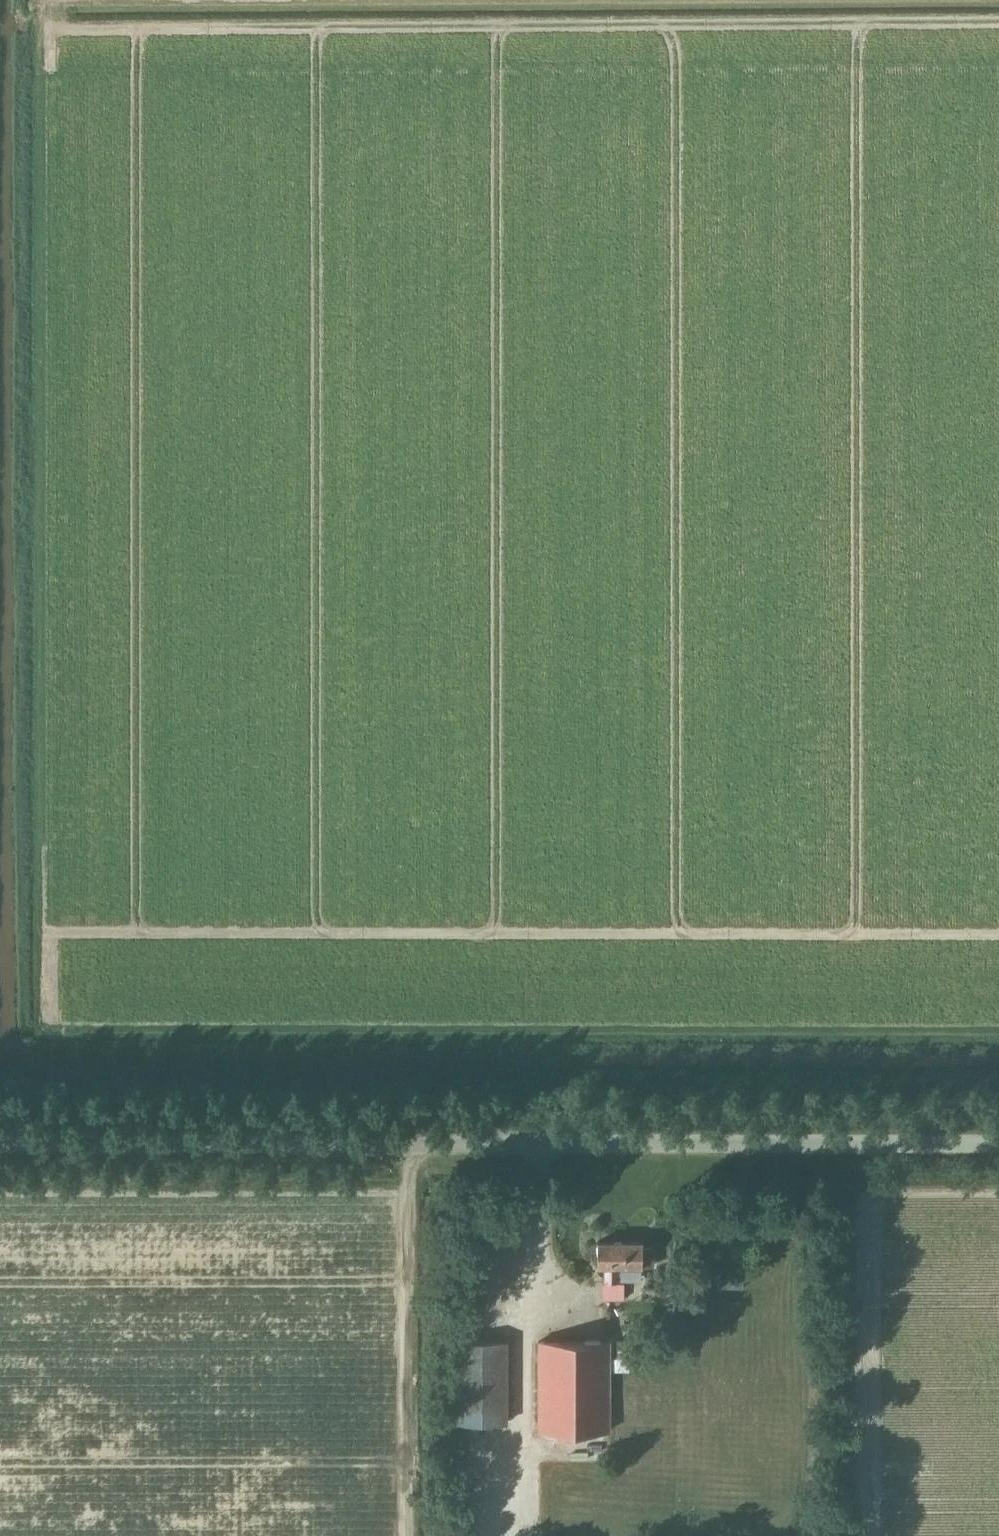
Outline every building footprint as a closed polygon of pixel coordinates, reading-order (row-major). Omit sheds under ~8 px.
[(641,1247),(641,1242),(597,1242),(597,1266),(605,1266),(605,1282),(618,1282),(618,1266),(653,1266),(653,1247),(641,1247)] [(487,1341),(487,1335),(481,1335),(481,1330),(461,1330),(461,1341),(456,1341),(456,1423),(507,1423),(507,1341),(487,1341)] [(538,1431),(609,1431),(608,1342),(537,1343),(538,1431)] [(616,1342),(616,1358),(637,1358),(636,1342),(616,1342)]
